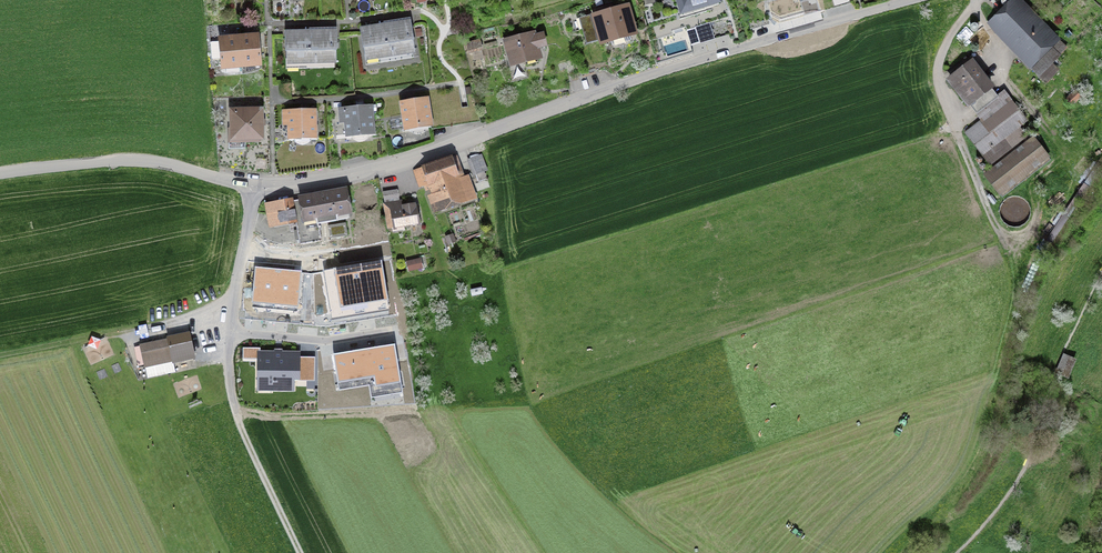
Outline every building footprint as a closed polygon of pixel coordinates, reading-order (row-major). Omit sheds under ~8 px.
[(683,16),(725,3),(724,0),(678,0),(683,16)] [(848,0),(828,0),(831,10),(849,5),(848,0)] [(988,24),(1035,73),(1066,44),(1024,0),(1013,0),(988,24)] [(640,36),(630,5),(580,20),(588,45),(601,41),(603,47),(640,36)] [(753,22),(756,30),(768,26),(766,18),(753,22)] [(362,31),(368,63),(416,55),(410,22),(362,31)] [(538,29),(504,41),(513,68),(543,59),(540,49),(550,46),(545,33),(540,35),(538,29)] [(714,43),(725,39),(722,31),(712,35),(714,43)] [(286,33),(286,65),(337,65),(337,32),(286,33)] [(240,36),(243,70),(263,68),(261,35),(240,36)] [(223,71),(243,70),(240,36),(220,38),(223,71)] [(974,60),(948,80),(970,109),(996,89),(974,60)] [(576,66),(580,76),(593,71),(589,61),(576,66)] [(1036,75),(1045,84),(1057,72),(1049,63),(1036,75)] [(573,79),(580,76),(576,66),(569,69),(573,79)] [(1068,103),(1073,109),(1084,99),(1078,93),(1068,103)] [(430,98),(401,103),(407,132),(435,127),(430,98)] [(983,157),(1029,122),(1011,98),(965,133),(983,157)] [(374,107),(334,112),(337,141),(378,136),(374,107)] [(265,109),(231,110),(232,142),(266,141),(265,109)] [(318,109),(282,111),(283,128),(289,128),(289,141),(319,139),(318,109)] [(984,176),(1002,198),(1051,158),(1034,136),(984,176)] [(481,156),(468,161),(473,176),(487,171),(481,156)] [(433,213),(477,199),(470,176),(463,178),(456,157),(412,172),(418,189),(425,187),(433,213)] [(353,214),(348,189),(300,198),(305,223),(353,214)] [(397,191),(383,193),(384,203),(399,201),(397,191)] [(292,199),(265,204),(270,229),(296,223),(292,199)] [(421,225),(418,208),(416,208),(416,204),(402,206),(403,210),(392,212),(395,229),(421,225)] [(344,224),(327,227),(329,238),(346,235),(344,224)] [(420,259),(406,262),(409,272),(423,269),(420,259)] [(381,262),(324,271),(330,312),(344,310),(348,312),(357,311),(358,316),(363,315),(362,310),(372,308),(374,305),(388,302),(381,262)] [(278,270),(256,268),(252,306),(275,308),(278,270)] [(301,272),(278,270),(275,308),(298,310),(301,272)] [(189,335),(140,345),(144,360),(171,354),(172,361),(194,356),(189,335)] [(373,391),(385,389),(386,393),(402,390),(395,344),(333,354),(339,388),(372,382),(373,391)] [(298,354),(259,354),(259,384),(273,384),(273,389),(292,389),(292,378),(315,378),(315,356),(298,356),(298,354)] [(1066,354),(1060,370),(1065,373),(1072,356),(1066,354)]
